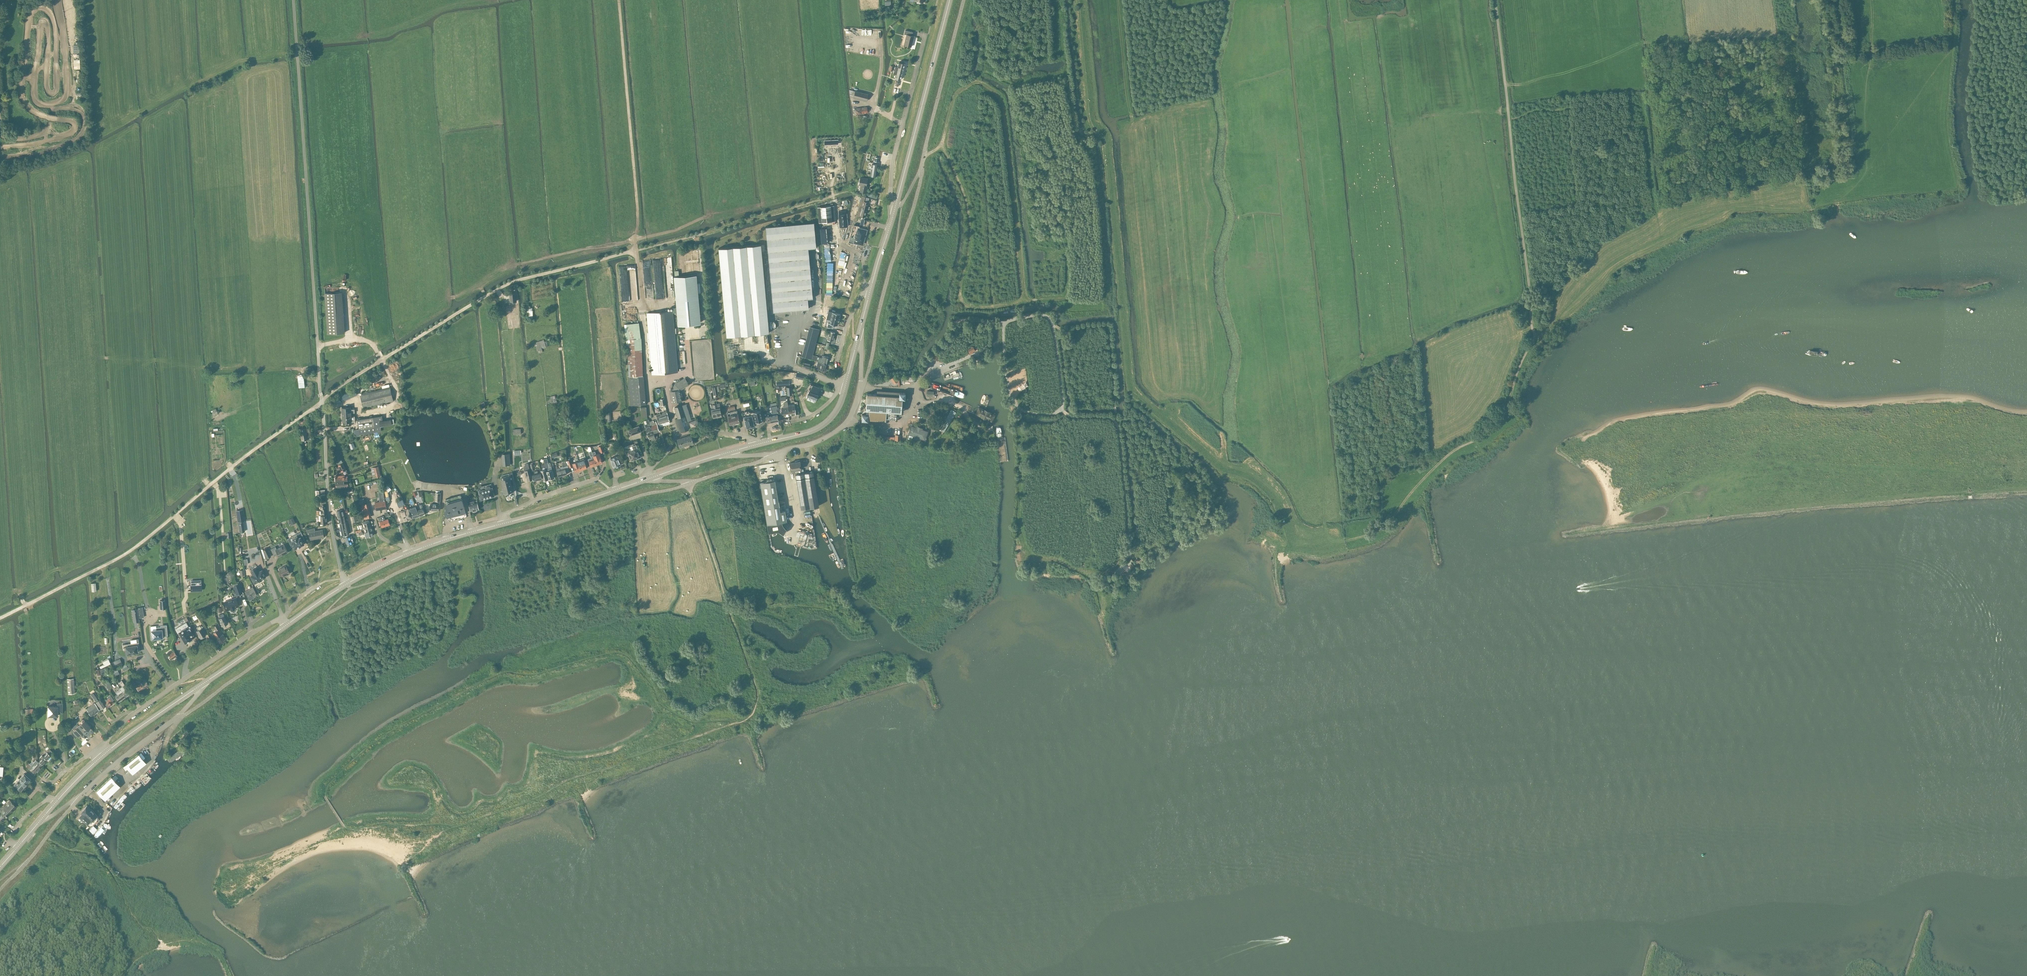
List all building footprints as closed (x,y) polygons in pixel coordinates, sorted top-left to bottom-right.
[(914,32),(906,30),(905,34),(907,35),(905,45),(912,46),(915,36),(913,36),(914,32)] [(896,66),(895,69),(903,71),(905,63),(904,63),(900,62),(899,62),(898,66),(896,66)] [(895,69),(894,73),(896,74),(895,78),(896,78),(897,78),(899,79),(901,79),(903,71),(895,69)] [(871,172),(870,175),(876,176),(877,168),(874,168),(874,165),(871,165),(871,167),(868,167),(867,172),(871,172)] [(868,178),(860,176),(859,184),(861,184),(860,191),(865,192),(868,178)] [(861,196),(857,215),(860,216),(864,217),(867,207),(866,206),(868,202),(863,201),(864,197),(861,196)] [(831,206),(821,207),(822,222),(832,221),(831,206)] [(846,214),(839,215),(840,227),(848,226),(846,214)] [(814,222),(766,226),(768,251),(773,312),(809,308),(808,298),(813,298),(811,278),(809,258),(808,248),(816,247),(814,222)] [(858,228),(855,241),(862,244),(866,230),(858,228)] [(761,244),(719,248),(727,336),(769,332),(761,244)] [(699,322),(695,275),(674,277),(678,323),(699,322)] [(340,292),(325,293),(328,333),(342,332),(340,292)] [(678,372),(673,310),(647,313),(652,374),(678,372)] [(840,315),(832,313),(829,324),(828,323),(827,327),(833,329),(834,325),(837,326),(838,322),(839,320),(840,315)] [(631,323),(624,324),(625,331),(626,338),(626,344),(627,345),(629,377),(628,377),(630,405),(646,404),(643,376),(641,344),(641,338),(640,330),(639,323),(631,323)] [(811,327),(803,357),(812,359),(819,329),(811,327)] [(813,355),(812,359),(817,360),(817,361),(818,361),(823,362),(822,362),(827,364),(828,359),(829,360),(830,357),(829,357),(823,355),(822,357),(819,357),(819,356),(818,355),(818,357),(813,355)] [(818,361),(816,368),(818,369),(818,368),(821,369),(825,370),(827,371),(827,368),(826,368),(827,364),(822,362),(823,362),(818,361)] [(673,391),(671,391),(673,402),(682,401),(680,390),(688,385),(684,378),(675,384),(672,389),(673,391)] [(808,393),(806,396),(815,401),(818,394),(816,393),(819,387),(812,384),(808,393)] [(394,401),(390,387),(360,394),(364,408),(394,401)] [(350,397),(348,391),(337,396),(338,397),(332,400),(333,404),(350,397)] [(863,413),(862,419),(868,420),(868,417),(886,418),(886,414),(887,411),(901,412),(902,399),(905,399),(905,393),(899,392),(899,396),(877,395),(867,394),(867,396),(867,397),(866,408),(867,408),(866,413),(863,413)] [(684,404),(675,407),(678,418),(675,418),(677,423),(680,432),(691,429),(689,421),(689,420),(691,419),(686,403),(684,404)] [(992,412),(975,405),(972,413),(989,420),(992,412)] [(352,416),(351,407),(342,407),(343,422),(351,421),(351,422),(355,421),(355,416),(352,416)] [(751,411),(751,414),(753,423),(762,420),(760,409),(753,411),(751,411)] [(956,411),(952,409),(938,429),(943,432),(956,411)] [(779,421),(777,411),(773,412),(773,415),(769,416),(768,415),(767,415),(767,416),(766,416),(767,423),(779,421)] [(670,420),(667,412),(657,415),(660,423),(670,420)] [(741,421),(739,412),(729,414),(730,423),(741,421)] [(754,426),(753,423),(751,414),(744,415),(746,427),(748,427),(754,426)] [(383,420),(382,415),(357,419),(359,429),(394,424),(394,418),(391,419),(383,420)] [(647,423),(644,424),(645,427),(647,432),(650,439),(651,438),(652,441),(656,440),(656,439),(658,438),(657,435),(655,436),(654,433),(650,421),(649,421),(648,419),(646,420),(647,422),(647,423)] [(653,420),(650,421),(654,433),(660,431),(657,423),(656,421),(654,422),(653,420)] [(920,427),(912,424),(909,432),(917,435),(920,427)] [(639,426),(628,429),(630,434),(630,435),(641,431),(640,430),(639,426)] [(308,438),(306,427),(300,428),(302,439),(308,438)] [(920,427),(917,435),(925,437),(928,430),(920,427)] [(680,447),(689,444),(688,441),(687,441),(685,436),(677,439),(680,447)] [(641,457),(635,443),(623,447),(626,456),(629,455),(631,460),(641,457)] [(594,455),(595,458),(597,464),(602,462),(599,452),(593,454),(594,455)] [(508,455),(501,455),(502,467),(509,466),(508,455)] [(621,465),(617,455),(611,458),(614,467),(621,465)] [(544,458),(549,479),(554,478),(551,466),(549,467),(547,456),(544,456),(544,458)] [(578,460),(578,461),(579,464),(581,469),(587,467),(585,462),(584,458),(581,459),(578,460)] [(569,466),(567,460),(562,462),(564,467),(563,467),(563,468),(561,469),(561,467),(556,469),(559,476),(567,474),(566,472),(569,472),(568,467),(569,466)] [(801,469),(800,460),(795,461),(795,462),(790,463),(792,473),(801,471),(800,469),(801,469)] [(578,461),(572,463),(576,471),(581,469),(579,464),(578,461)] [(530,467),(529,463),(526,464),(527,467),(524,468),(524,471),(526,478),(527,478),(528,481),(532,480),(530,469),(529,469),(529,467),(530,467)] [(538,473),(538,470),(534,471),(535,474),(532,474),(534,480),(542,478),(541,472),(538,473)] [(819,506),(813,471),(795,474),(801,509),(819,506)] [(509,475),(501,477),(505,493),(513,491),(509,475)] [(761,481),(760,482),(767,523),(768,532),(779,531),(783,534),(787,528),(786,528),(785,527),(784,526),(784,525),(783,524),(782,523),(782,522),(782,521),(787,520),(785,509),(780,510),(775,479),(774,479),(774,478),(773,478),(772,478),(771,478),(770,478),(769,478),(768,479),(767,479),(767,480),(766,480),(766,481),(761,481)] [(481,499),(494,496),(492,487),(490,488),(490,486),(486,487),(486,489),(479,491),(481,499)] [(461,495),(452,498),(457,515),(466,513),(461,495)] [(446,499),(444,514),(447,518),(457,515),(452,498),(446,499)] [(387,508),(385,500),(375,502),(376,510),(387,508)] [(475,503),(474,500),(470,501),(471,504),(469,504),(471,511),(479,509),(477,502),(475,503)] [(370,517),(367,503),(365,503),(361,504),(365,518),(370,517)] [(321,510),(318,511),(318,515),(321,515),(327,515),(326,504),(320,505),(321,510)] [(421,504),(416,506),(417,509),(419,515),(425,513),(423,508),(422,508),(421,504)] [(413,517),(419,515),(417,509),(416,506),(410,508),(413,517)] [(340,523),(347,521),(347,518),(345,518),(343,509),(337,511),(340,523)] [(412,518),(410,512),(399,516),(401,521),(412,518)] [(384,519),(383,515),(379,517),(380,521),(379,521),(380,524),(381,524),(382,527),(390,524),(388,518),(384,519)] [(347,521),(340,523),(342,535),(348,534),(348,533),(349,532),(347,521)] [(362,523),(365,532),(373,530),(373,529),(372,529),(370,521),(362,523)] [(315,531),(315,528),(307,529),(307,532),(309,532),(310,539),(324,537),(323,529),(315,531)] [(293,540),(290,542),(294,549),(304,544),(300,537),(298,538),(296,535),(292,537),(293,540)] [(288,552),(284,544),(276,548),(275,546),(270,549),(274,556),(277,554),(279,557),(288,552)] [(290,573),(286,565),(279,569),(283,576),(290,573)] [(251,571),(252,574),(250,575),(254,583),(265,577),(261,569),(258,571),(256,567),(251,571)] [(230,570),(226,575),(231,579),(235,574),(230,570)] [(243,593),(239,583),(233,585),(236,595),(243,593)] [(257,594),(253,587),(245,591),(249,600),(254,597),(253,596),(257,594)] [(236,598),(224,602),(227,610),(231,609),(231,610),(235,608),(234,607),(239,606),(236,598)] [(224,616),(223,613),(219,615),(220,618),(219,618),(222,626),(228,623),(224,616)] [(187,642),(191,640),(190,639),(191,639),(190,636),(193,634),(188,626),(186,622),(180,626),(182,630),(179,632),(181,635),(180,635),(182,638),(183,638),(185,642),(186,641),(187,642)] [(219,629),(217,624),(214,626),(216,629),(216,630),(213,632),(220,643),(226,639),(219,629)] [(167,635),(167,626),(156,627),(156,629),(151,630),(152,638),(156,638),(158,638),(162,637),(162,636),(167,635)] [(201,628),(200,626),(196,628),(198,630),(196,631),(201,638),(206,635),(202,628),(201,628)] [(126,649),(127,654),(138,652),(137,649),(140,649),(139,642),(123,644),(124,650),(126,649)] [(104,663),(100,665),(101,667),(110,663),(111,663),(110,655),(107,656),(108,658),(102,660),(104,663)] [(114,668),(122,664),(121,661),(118,662),(117,660),(111,662),(114,668)] [(117,683),(119,686),(126,696),(130,694),(126,688),(127,687),(122,680),(117,683)] [(149,685),(145,680),(136,686),(140,692),(149,685)] [(126,696),(119,686),(115,688),(118,694),(115,696),(119,701),(126,696)] [(97,699),(93,693),(91,694),(101,708),(105,705),(100,698),(98,700),(97,699)] [(110,698),(108,699),(105,699),(102,700),(107,707),(113,703),(112,701),(114,700),(111,696),(109,697),(110,698)] [(62,703),(57,703),(57,706),(48,706),(48,716),(57,716),(57,713),(62,713),(62,703)] [(99,710),(94,703),(86,708),(91,715),(99,710)] [(79,724),(85,732),(87,730),(91,727),(89,725),(84,720),(79,724)] [(82,734),(85,732),(79,724),(73,729),(77,735),(77,734),(77,735),(79,737),(83,734),(82,734)] [(51,755),(47,752),(43,756),(42,755),(39,758),(41,759),(39,761),(43,764),(51,755)] [(143,759),(139,753),(125,764),(130,770),(143,759)] [(29,763),(26,766),(28,768),(28,769),(29,770),(31,771),(32,770),(35,773),(42,765),(36,760),(34,762),(31,765),(30,763),(29,763)] [(30,780),(23,774),(19,778),(18,776),(13,781),(21,789),(30,780)] [(117,782),(111,776),(97,790),(102,796),(117,782)] [(0,810),(0,813),(6,818),(16,807),(10,801),(5,806),(4,806),(2,808),(0,810)] [(83,813),(79,817),(85,822),(86,823),(87,824),(91,820),(91,821),(92,820),(93,820),(94,820),(97,817),(97,816),(96,815),(97,814),(95,812),(87,805),(81,811),(83,813)]
